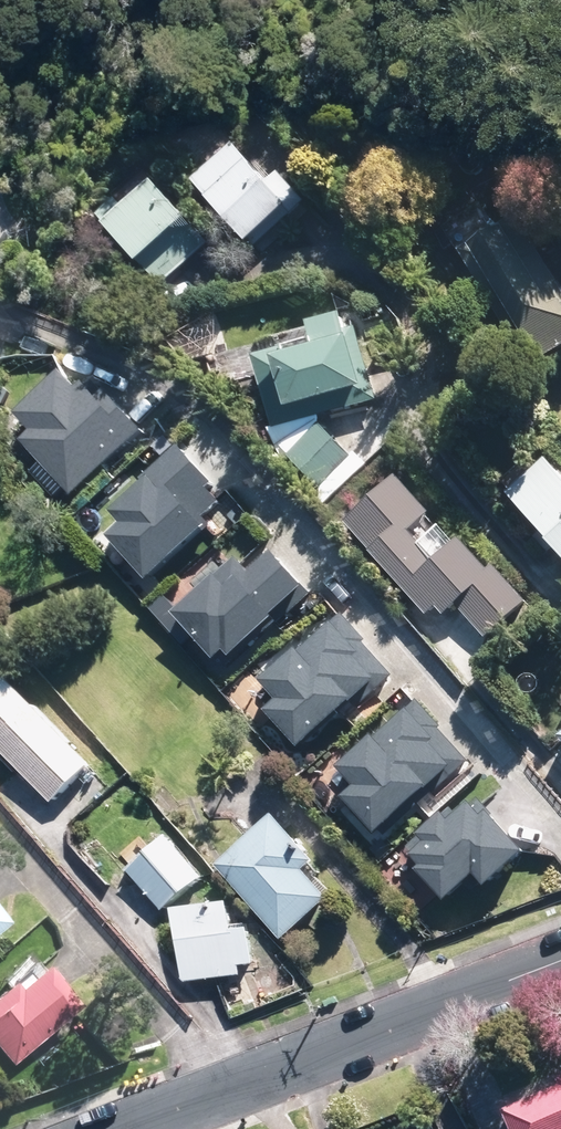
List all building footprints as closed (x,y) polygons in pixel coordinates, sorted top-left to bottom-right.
[(227,157),(191,190),(244,247),(280,214),(227,157)] [(132,190),(97,224),(159,287),(194,253),(132,190)] [(461,254),(532,360),(560,341),(560,305),(506,224),(461,254)] [(277,354),(250,362),(270,428),(369,400),(350,335),(337,339),(333,323),(305,331),(311,354),(279,364),(277,354)] [(71,369),(23,410),(39,428),(30,436),(75,488),(146,426),(100,374),(85,386),(71,369)] [(314,429),(286,458),(318,488),(345,459),(314,429)] [(232,493),(190,446),(118,509),(129,521),(115,533),(153,576),(216,520),(210,513),(232,493)] [(403,471),(349,516),(428,607),(437,600),(447,611),(460,600),(488,633),(529,597),(498,561),(489,570),(403,471)] [(504,501),(560,563),(560,497),(537,471),(504,501)] [(16,555),(0,538),(0,571),(16,555)] [(256,568),(245,555),(183,608),(226,659),(311,586),(279,548),(256,568)] [(393,667),(346,612),(269,676),(285,695),(274,705),(305,741),(393,667)] [(49,805),(86,767),(0,683),(0,757),(49,805)] [(471,756),(420,698),(346,762),(362,781),(349,792),(383,831),(471,756)] [(527,846),(485,797),(416,855),(450,896),(481,870),(488,878),(527,846)] [(307,863),(271,825),(217,875),(280,943),(319,907),(292,877),(307,863)] [(161,841),(124,874),(160,913),(196,880),(161,841)] [(222,905),(176,912),(188,984),(237,976),(236,968),(252,965),(246,931),(226,934),(222,905)] [(0,993),(0,1054),(9,1064),(70,1007),(31,964),(0,993)] [(504,1107),(513,1128),(560,1128),(560,1084),(504,1107)]
